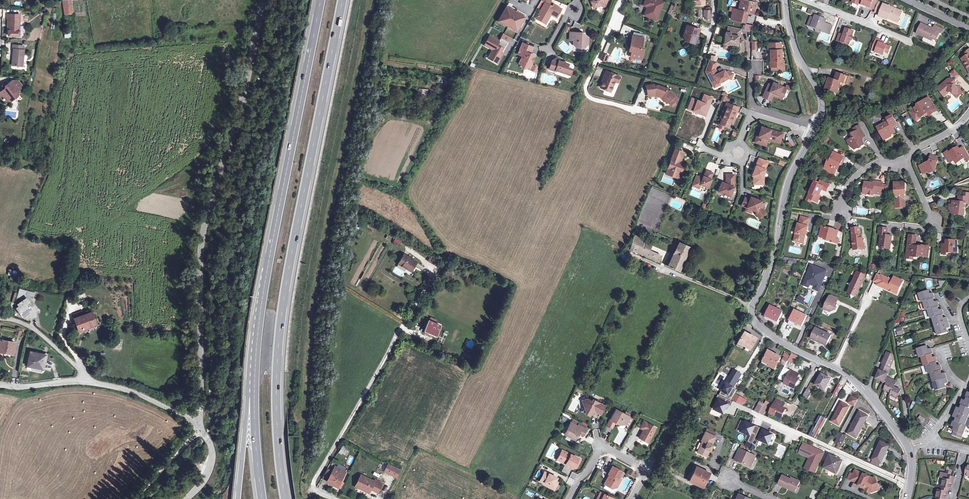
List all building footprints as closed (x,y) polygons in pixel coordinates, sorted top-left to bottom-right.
[(596,1),(595,0),(591,2),(593,8),(600,6),(604,8),(606,0),(596,0),(596,1)] [(664,1),(662,0),(645,0),(643,4),(648,6),(644,14),(657,19),(665,1),(664,1)] [(757,0),(742,0),(740,10),(738,9),(736,19),(746,21),(748,13),(746,12),(746,11),(748,11),(754,13),(757,0)] [(869,8),(874,9),(877,0),(872,0),(869,8)] [(875,11),(879,13),(883,3),(879,1),(875,11)] [(545,3),(536,20),(545,25),(550,15),(556,18),(561,10),(553,5),(552,7),(545,3)] [(883,3),(879,13),(878,16),(887,19),(888,17),(889,15),(898,19),(902,10),(883,3)] [(515,10),(508,6),(500,20),(504,22),(503,25),(512,30),(514,27),(518,30),(526,16),(518,11),(517,13),(515,11),(515,10)] [(19,31),(20,15),(7,14),(7,19),(9,19),(8,30),(8,35),(18,36),(19,31)] [(813,20),(811,25),(818,27),(822,29),(822,30),(829,33),(832,24),(825,21),(826,18),(816,14),(813,20)] [(933,27),(922,21),(917,31),(932,38),(936,30),(941,32),(943,28),(935,24),(933,27)] [(732,49),(733,45),(738,45),(738,50),(745,49),(744,40),(739,39),(739,36),(738,35),(739,28),(730,25),(729,32),(728,32),(725,43),(725,48),(732,49)] [(689,26),(685,36),(687,39),(692,41),(691,43),(696,44),(701,30),(689,26)] [(853,32),(845,28),(842,35),(839,33),(835,42),(842,45),(843,43),(846,44),(847,40),(849,41),(851,40),(852,37),(851,36),(853,32)] [(579,33),(573,33),(572,41),(573,41),(573,45),(576,48),(583,49),(584,44),(588,44),(588,39),(585,36),(584,36),(579,36),(579,34),(579,33)] [(642,37),(635,35),(633,35),(630,46),(633,46),(631,56),(642,59),(644,49),(641,48),(644,37),(642,37)] [(503,53),(508,43),(501,39),(500,42),(490,37),(485,46),(493,51),(491,55),(495,56),(492,61),(499,65),(504,56),(501,54),(502,52),(503,53)] [(880,40),(875,38),(870,49),(882,54),(884,51),(887,52),(889,47),(879,42),(880,40)] [(771,67),(781,67),(781,61),(783,61),(783,50),(782,50),(782,44),(771,43),(771,51),(772,50),(772,61),(771,61),(771,67)] [(518,55),(523,57),(520,64),(523,66),(524,67),(527,65),(528,63),(532,65),(535,56),(530,54),(532,48),(523,44),(518,55)] [(12,49),(11,57),(13,57),(13,66),(22,67),(24,51),(22,50),(23,46),(12,45),(11,49),(12,49)] [(556,59),(552,61),(549,70),(555,72),(556,70),(570,75),(572,70),(567,68),(568,64),(559,61),(559,60),(556,59)] [(706,74),(713,89),(716,88),(717,85),(718,84),(728,80),(731,81),(732,76),(727,74),(725,75),(722,76),(721,75),(720,73),(717,75),(715,70),(717,62),(710,60),(705,72),(706,74)] [(957,95),(958,97),(963,93),(961,90),(961,87),(956,86),(955,85),(956,80),(957,80),(957,79),(960,76),(954,70),(950,74),(952,76),(952,79),(949,78),(939,87),(940,88),(938,89),(944,96),(949,92),(950,93),(952,93),(952,94),(954,94),(957,95)] [(620,77),(606,71),(604,78),(601,88),(611,92),(615,82),(618,82),(620,77)] [(846,79),(845,84),(849,85),(851,77),(837,73),(836,77),(846,79)] [(835,81),(830,79),(827,90),(839,94),(842,83),(845,84),(846,79),(836,77),(835,81)] [(1,90),(0,92),(0,99),(2,102),(3,101),(9,102),(10,101),(16,97),(18,96),(18,90),(14,85),(12,82),(5,87),(7,89),(6,90),(1,90)] [(763,98),(769,101),(773,93),(782,97),(783,94),(785,95),(788,89),(774,83),(773,86),(772,89),(768,88),(763,98)] [(646,86),(648,95),(656,93),(663,96),(669,102),(676,96),(670,90),(669,91),(667,88),(658,85),(655,86),(654,84),(646,86)] [(648,95),(648,97),(656,95),(662,98),(667,103),(669,102),(663,96),(656,93),(648,95)] [(773,93),(769,101),(772,102),(774,97),(782,101),(785,95),(783,94),(782,97),(773,93)] [(676,96),(669,102),(672,105),(678,99),(676,96)] [(923,102),(921,101),(917,103),(919,105),(911,110),(915,117),(920,113),(922,115),(929,111),(930,113),(937,108),(933,101),(929,103),(927,100),(923,102)] [(733,116),(737,107),(727,103),(721,118),(723,119),(721,124),(729,127),(731,122),(733,123),(736,117),(733,116)] [(892,124),(896,121),(893,115),(884,119),(885,123),(878,126),(883,136),(890,132),(891,134),(896,131),(893,126),(892,124)] [(768,129),(762,127),(759,136),(758,135),(756,142),(760,143),(761,141),(767,143),(768,139),(773,141),(775,136),(782,138),(783,134),(773,131),(773,132),(768,130),(768,129)] [(867,136),(863,128),(856,131),(853,132),(855,137),(849,140),(851,146),(854,144),(856,149),(866,144),(863,138),(867,136)] [(950,152),(949,153),(948,151),(945,153),(950,162),(954,160),(960,157),(961,160),(966,158),(968,161),(968,156),(965,147),(960,150),(959,147),(950,152)] [(683,152),(675,148),(666,173),(676,177),(678,171),(681,172),(684,164),(680,162),(678,163),(678,161),(678,159),(680,160),(683,152)] [(840,163),(842,165),(846,156),(835,151),(831,159),(829,158),(825,167),(829,169),(828,171),(835,174),(838,168),(840,163)] [(924,176),(935,171),(934,169),(937,167),(938,165),(937,164),(939,160),(938,157),(932,155),(929,159),(931,161),(920,165),(924,176)] [(758,162),(752,176),(753,177),(753,184),(761,184),(761,180),(762,177),(767,166),(758,162)] [(713,174),(706,171),(703,178),(696,176),(692,186),(700,189),(701,187),(709,190),(712,180),(711,180),(713,174)] [(721,182),(718,191),(729,196),(733,187),(732,187),(733,184),(734,175),(726,175),(726,181),(727,181),(726,184),(721,182)] [(815,180),(809,195),(813,197),(819,200),(822,194),(820,193),(823,186),(828,188),(831,184),(821,179),(820,182),(815,180)] [(866,182),(865,187),(867,188),(866,193),(873,195),(873,193),(881,194),(882,189),(882,184),(883,182),(875,180),(874,183),(866,182)] [(904,189),(906,189),(906,181),(895,182),(896,200),(897,200),(904,199),(905,199),(905,193),(904,189)] [(952,209),(955,213),(964,214),(965,203),(968,203),(968,200),(968,196),(965,196),(961,195),(960,201),(958,201),(953,200),(953,204),(952,209)] [(745,198),(741,206),(746,208),(752,211),(756,213),(755,215),(758,219),(765,214),(762,209),(764,204),(756,200),(753,199),(751,198),(749,200),(745,198)] [(795,241),(802,243),(804,235),(806,236),(807,236),(809,226),(808,226),(810,218),(802,216),(800,224),(799,224),(795,241)] [(825,236),(825,238),(832,240),(832,242),(836,243),(837,238),(839,231),(835,230),(829,228),(824,226),(821,235),(825,236)] [(889,229),(880,227),(879,235),(882,235),(880,247),(890,249),(892,236),(888,236),(889,229)] [(853,250),(863,250),(863,245),(863,236),(861,236),(860,228),(853,228),(853,250)] [(630,249),(658,262),(661,255),(650,250),(653,243),(634,235),(630,249)] [(910,235),(907,256),(914,257),(919,257),(919,256),(928,257),(930,247),(921,246),(920,247),(916,246),(917,236),(910,235)] [(955,245),(956,241),(947,240),(946,246),(943,245),(942,254),(947,255),(947,253),(957,254),(958,246),(955,245)] [(666,261),(665,265),(680,271),(690,247),(679,242),(670,263),(666,261)] [(404,255),(399,265),(412,272),(415,267),(418,262),(404,255)] [(436,266),(438,262),(430,257),(427,261),(436,266)] [(798,259),(787,257),(786,264),(794,265),(795,260),(798,261),(798,259)] [(827,268),(810,262),(802,283),(804,284),(803,285),(809,288),(810,285),(812,286),(811,287),(813,288),(813,290),(820,292),(828,271),(826,270),(827,268)] [(8,275),(10,276),(10,279),(19,281),(21,272),(9,269),(8,275)] [(866,274),(859,271),(854,282),(855,282),(853,286),(852,286),(850,291),(857,294),(866,274)] [(903,280),(893,275),(891,279),(880,274),(880,275),(877,273),(873,282),(876,283),(875,285),(897,295),(903,280)] [(945,316),(943,313),(945,312),(944,308),(941,309),(939,305),(941,305),(939,301),(937,301),(936,297),(935,293),(934,292),(931,293),(930,290),(920,292),(918,293),(917,295),(919,300),(920,301),(923,300),(923,301),(924,301),(927,309),(929,308),(931,316),(933,316),(938,334),(949,331),(948,328),(952,326),(950,321),(948,316),(945,316)] [(804,296),(799,295),(797,302),(804,304),(805,299),(803,299),(804,296)] [(839,299),(831,295),(826,308),(832,311),(836,309),(839,303),(838,302),(839,299)] [(18,313),(22,317),(28,312),(31,309),(28,305),(29,304),(25,300),(18,306),(20,309),(17,311),(18,313)] [(771,304),(766,315),(778,320),(783,310),(771,304)] [(795,309),(791,319),(803,324),(807,314),(795,309)] [(80,332),(85,330),(84,328),(97,324),(93,313),(75,319),(80,332)] [(430,320),(426,330),(438,335),(442,325),(430,320)] [(897,336),(903,334),(901,326),(895,328),(897,336)] [(817,328),(813,338),(828,345),(832,334),(817,328)] [(750,335),(743,331),(736,344),(743,348),(744,345),(749,348),(754,338),(750,336),(750,335)] [(0,343),(0,354),(4,355),(4,353),(13,355),(15,346),(0,343)] [(942,373),(941,370),(942,370),(941,366),(938,367),(936,362),(938,362),(937,356),(933,357),(932,354),(933,354),(931,348),(927,349),(926,345),(917,348),(920,358),(922,358),(924,366),(926,366),(929,374),(931,374),(937,391),(938,390),(939,394),(946,392),(945,388),(946,387),(945,384),(948,383),(945,372),(942,373)] [(782,357),(770,350),(765,360),(772,364),(771,366),(776,368),(782,357)] [(881,381),(880,383),(884,385),(883,390),(889,393),(888,395),(896,398),(897,396),(900,389),(893,386),(895,381),(886,377),(893,359),(893,355),(885,352),(881,363),(882,364),(879,370),(878,369),(874,378),(875,379),(881,381)] [(793,353),(790,359),(789,361),(797,365),(801,357),(793,353)] [(30,356),(27,370),(42,373),(44,359),(30,356)] [(742,373),(734,369),(727,382),(725,382),(721,389),(722,390),(720,394),(730,399),(737,388),(734,386),(742,373)] [(786,377),(783,382),(795,388),(800,379),(798,378),(800,374),(792,371),(790,375),(788,375),(787,378),(786,377)] [(832,379),(822,374),(816,385),(827,391),(830,386),(828,385),(832,379)] [(808,389),(803,397),(809,400),(811,394),(809,393),(810,390),(808,389)] [(968,391),(965,396),(966,397),(964,400),(961,399),(959,404),(960,405),(959,408),(956,407),(954,411),(951,416),(955,418),(953,422),(955,422),(952,428),(955,429),(954,432),(964,436),(968,428),(963,425),(968,411),(968,391)] [(746,399),(734,393),(731,399),(743,405),(746,399)] [(716,399),(719,400),(715,410),(724,414),(728,405),(731,406),(733,401),(718,395),(716,399)] [(860,400),(854,397),(850,403),(856,406),(860,400)] [(586,412),(585,414),(590,416),(592,413),(595,412),(601,415),(605,405),(594,399),(592,401),(587,398),(583,400),(585,407),(586,412)] [(777,399),(771,412),(776,415),(782,417),(783,413),(786,407),(783,406),(784,403),(777,399)] [(760,401),(757,408),(762,410),(763,408),(765,404),(760,401)] [(843,403),(835,418),(838,420),(836,423),(841,425),(851,407),(843,403)] [(630,416),(617,408),(611,419),(615,422),(616,420),(620,422),(619,424),(626,423),(630,416)] [(869,416),(862,411),(850,433),(858,437),(869,416)] [(808,435),(816,439),(826,418),(819,414),(808,435)] [(639,437),(649,442),(655,432),(654,431),(656,427),(644,420),(640,427),(644,429),(639,437)] [(583,435),(587,429),(580,425),(579,426),(571,422),(569,427),(570,428),(566,434),(575,440),(579,433),(583,435)] [(755,426),(746,422),(742,431),(751,436),(748,442),(753,444),(760,427),(755,425),(755,426)] [(764,429),(760,427),(753,444),(757,446),(760,439),(769,443),(773,434),(764,430),(764,429)] [(703,441),(698,453),(708,457),(711,450),(711,451),(714,446),(713,445),(716,437),(706,432),(702,441),(703,441)] [(841,433),(836,442),(843,446),(847,437),(841,433)] [(872,464),(877,466),(879,462),(881,463),(888,446),(880,442),(872,459),(873,460),(872,464)] [(817,449),(807,444),(802,453),(807,456),(810,457),(805,467),(814,472),(822,454),(818,452),(815,451),(817,449)] [(342,446),(338,452),(345,456),(349,450),(342,446)] [(752,467),(754,462),(752,462),(755,455),(740,448),(736,459),(740,461),(741,460),(746,462),(746,464),(752,467)] [(563,449),(558,457),(567,462),(566,464),(573,468),(579,458),(563,449)] [(843,460),(830,455),(825,467),(835,472),(839,465),(841,466),(843,460)] [(388,465),(385,472),(396,477),(399,471),(388,465)] [(333,469),(344,475),(346,472),(335,466),(333,469)] [(624,472),(614,466),(609,474),(611,475),(605,484),(613,488),(618,487),(623,479),(620,477),(624,472)] [(696,467),(688,481),(703,488),(710,474),(696,467)] [(340,482),(344,475),(333,469),(327,481),(330,483),(329,484),(332,487),(333,485),(340,489),(343,484),(340,482)] [(872,477),(857,470),(853,480),(860,483),(859,485),(862,486),(863,484),(866,485),(865,488),(867,488),(872,491),(874,492),(877,490),(875,487),(880,485),(876,476),(874,477),(872,477)] [(543,483),(551,488),(552,485),(555,487),(559,481),(556,480),(557,476),(550,472),(549,474),(544,472),(539,480),(544,482),(543,483)] [(941,487),(939,486),(938,489),(936,489),(935,498),(946,498),(948,488),(950,488),(951,487),(952,479),(950,478),(951,473),(945,472),(944,480),(942,480),(941,487)] [(361,475),(357,483),(361,485),(359,489),(368,494),(370,489),(377,493),(381,485),(361,475)] [(780,486),(788,490),(789,487),(797,491),(801,482),(793,479),(792,481),(784,477),(780,486)]
